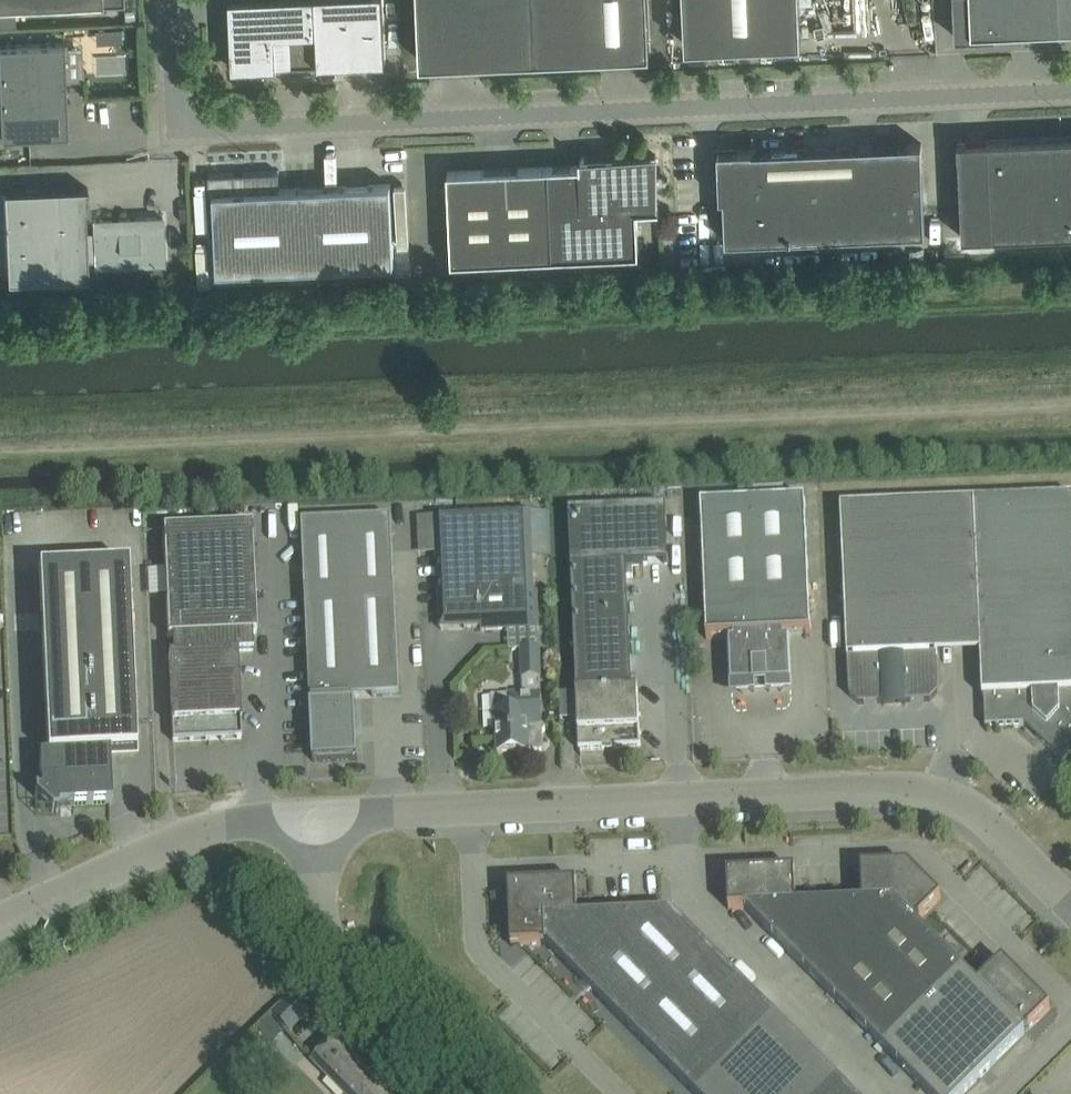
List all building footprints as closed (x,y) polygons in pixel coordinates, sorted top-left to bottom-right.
[(125,0),(0,0),(0,8),(78,4),(78,7),(125,5),(125,0)] [(232,68),(386,61),(383,0),(229,0),(232,68)] [(421,60),(650,50),(648,0),(418,0),(421,60)] [(686,44),(802,39),(800,0),(684,0),(686,44)] [(956,36),(997,34),(997,29),(1062,26),(1060,0),(954,0),(956,36)] [(1062,26),(1070,26),(1070,0),(1060,0),(1062,26)] [(0,46),(0,97),(2,137),(68,134),(64,43),(0,46)] [(1070,232),(1070,137),(967,141),(966,141),(958,141),(958,154),(959,154),(963,237),(1070,232)] [(759,148),(726,150),(718,158),(720,197),(724,197),(726,240),(926,231),(922,143),(759,150),(759,148)] [(452,261),(639,253),(637,208),(660,207),(660,206),(658,206),(656,154),(581,158),(581,156),(580,156),(580,165),(448,171),(452,261)] [(391,184),(280,189),(279,171),(208,174),(210,219),(214,219),(217,272),(394,264),(391,184)] [(95,232),(87,232),(86,210),(89,210),(88,188),(5,191),(9,281),(89,278),(88,260),(96,260),(96,267),(165,264),(163,217),(94,220),(95,232)] [(841,507),(848,659),(849,690),(850,690),(850,696),(859,704),(865,704),(925,701),(930,701),(938,692),(938,686),(939,686),(936,633),(980,631),(983,696),(984,696),(986,726),(1024,725),(1063,760),(1070,751),(1070,497),(841,507)] [(805,499),(701,504),(707,638),(735,637),(735,640),(728,640),(731,698),(793,695),(790,637),(784,638),(784,634),(811,633),(805,499)] [(633,566),(627,566),(627,564),(668,563),(666,506),(569,510),(577,690),(576,690),(579,749),(640,747),(638,688),(632,688),(632,687),(627,576),(633,576),(633,566)] [(533,591),(530,511),(436,515),(441,629),(481,627),(481,630),(538,627),(537,591),(533,591)] [(353,697),(399,695),(391,517),(302,521),(310,699),(312,699),(313,706),(311,706),(313,761),(358,759),(355,702),(353,702),(353,697)] [(251,524),(163,528),(173,741),(241,738),(237,652),(253,652),(252,633),(256,633),(251,524)] [(39,568),(48,755),(39,755),(41,790),(35,790),(35,797),(52,811),(58,811),(58,805),(112,803),(109,751),(136,750),(128,564),(39,568)] [(540,677),(539,649),(521,649),(523,678),(540,677)] [(546,728),(542,725),(541,693),(507,694),(508,711),(496,711),(497,753),(529,752),(529,751),(543,751),(543,732),(546,728)] [(966,966),(951,950),(920,919),(941,898),(908,865),(861,867),(863,902),(865,941),(821,985),(883,1048),(962,969),(966,966)] [(865,941),(863,902),(796,905),(795,870),(727,873),(728,909),(745,909),(821,985),(865,941)] [(672,913),(578,917),(576,882),(509,885),(511,946),(547,944),(695,1093),(852,1093),(672,913)] [(962,969),(1025,1033),(1029,1029),(1050,1008),(1002,960),(981,981),(966,966),(962,969)] [(1025,1033),(962,969),(883,1048),(929,1093),(963,1093),(1025,1033)] [(270,1017),(259,1029),(274,1044),(286,1031),(270,1017)] [(336,1037),(312,1060),(346,1093),(388,1093),(380,1086),(382,1084),(336,1037)]
